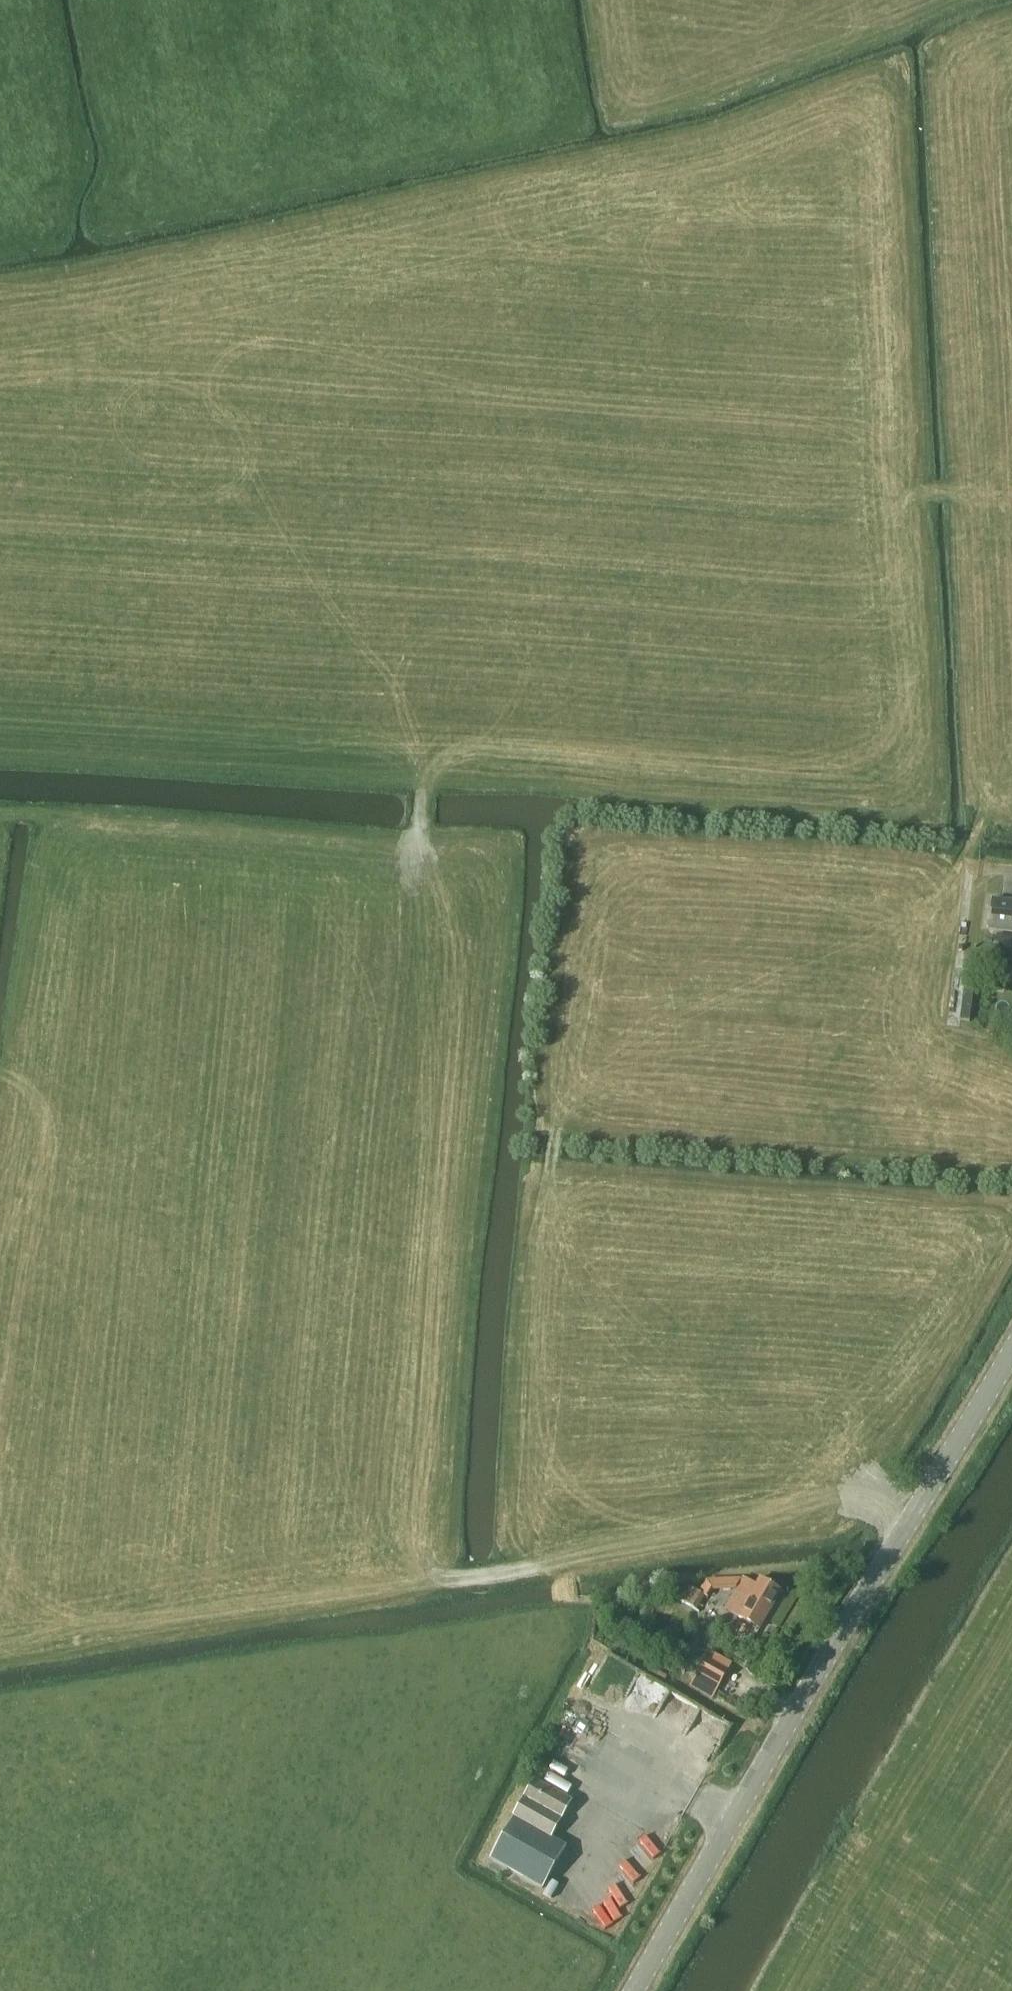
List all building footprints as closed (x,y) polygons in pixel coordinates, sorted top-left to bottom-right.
[(1011,933),(1011,901),(992,898),(988,930),(1011,933)] [(1011,962),(1011,938),(995,936),(992,960),(1011,962)] [(970,1021),(976,973),(961,971),(955,1019),(970,1021)] [(782,1591),(761,1578),(756,1586),(744,1579),(727,1608),(739,1615),(739,1616),(760,1628),(782,1591)] [(703,1592),(686,1583),(678,1598),(695,1607),(703,1592)] [(719,1685),(730,1666),(708,1653),(696,1672),(719,1685)] [(580,1787),(589,1767),(567,1756),(557,1776),(580,1787)] [(513,1816),(550,1836),(570,1800),(534,1780),(513,1816)] [(550,1836),(513,1816),(490,1857),(542,1887),(566,1845),(550,1836)]
